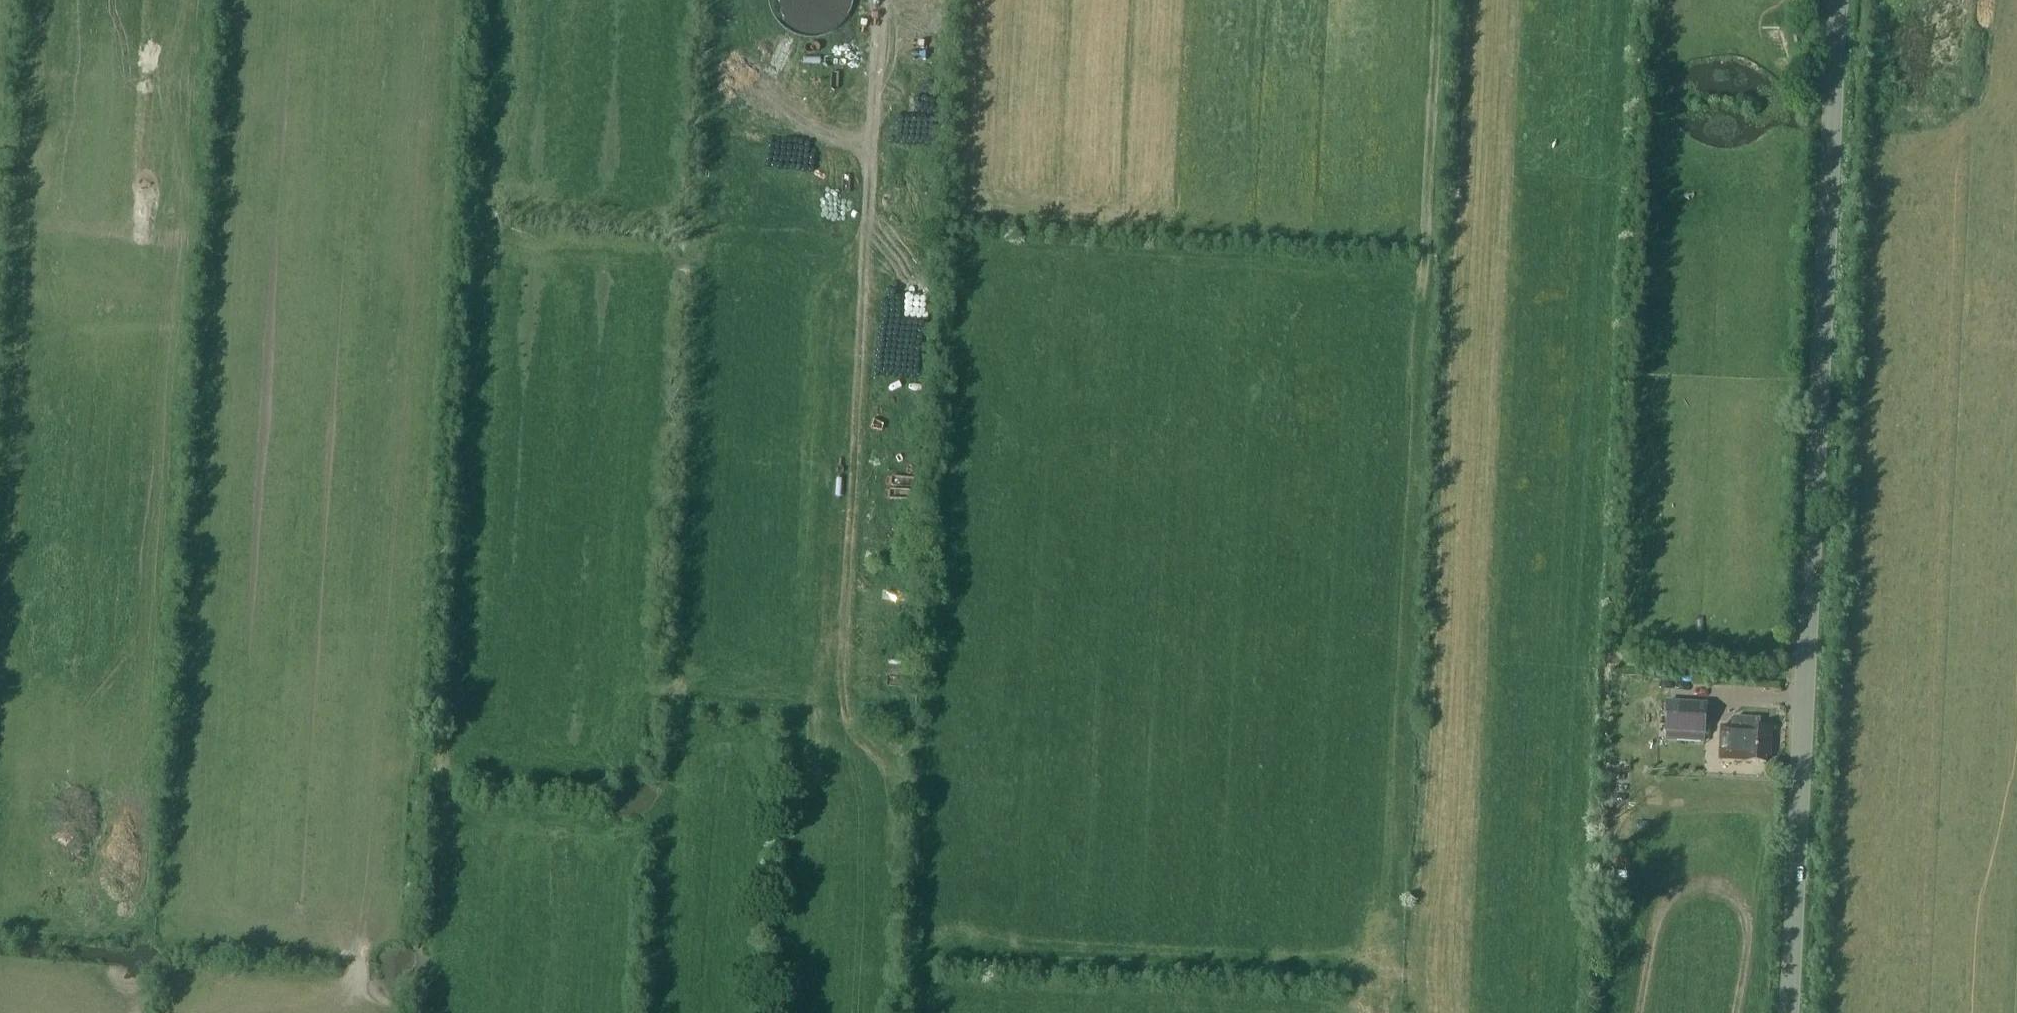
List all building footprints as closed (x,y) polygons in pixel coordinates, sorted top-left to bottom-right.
[(822,37),(833,33),(841,26),(848,17),(852,7),(853,0),(769,0),(770,7),(774,17),(781,26),(790,33),(800,37),(811,38),(822,37)] [(1665,732),(1706,733),(1707,702),(1666,701),(1665,732)] [(1719,758),(1735,759),(1735,762),(1767,763),(1767,756),(1770,756),(1772,727),(1760,726),(1760,716),(1737,715),(1737,725),(1721,724),(1719,758)]
